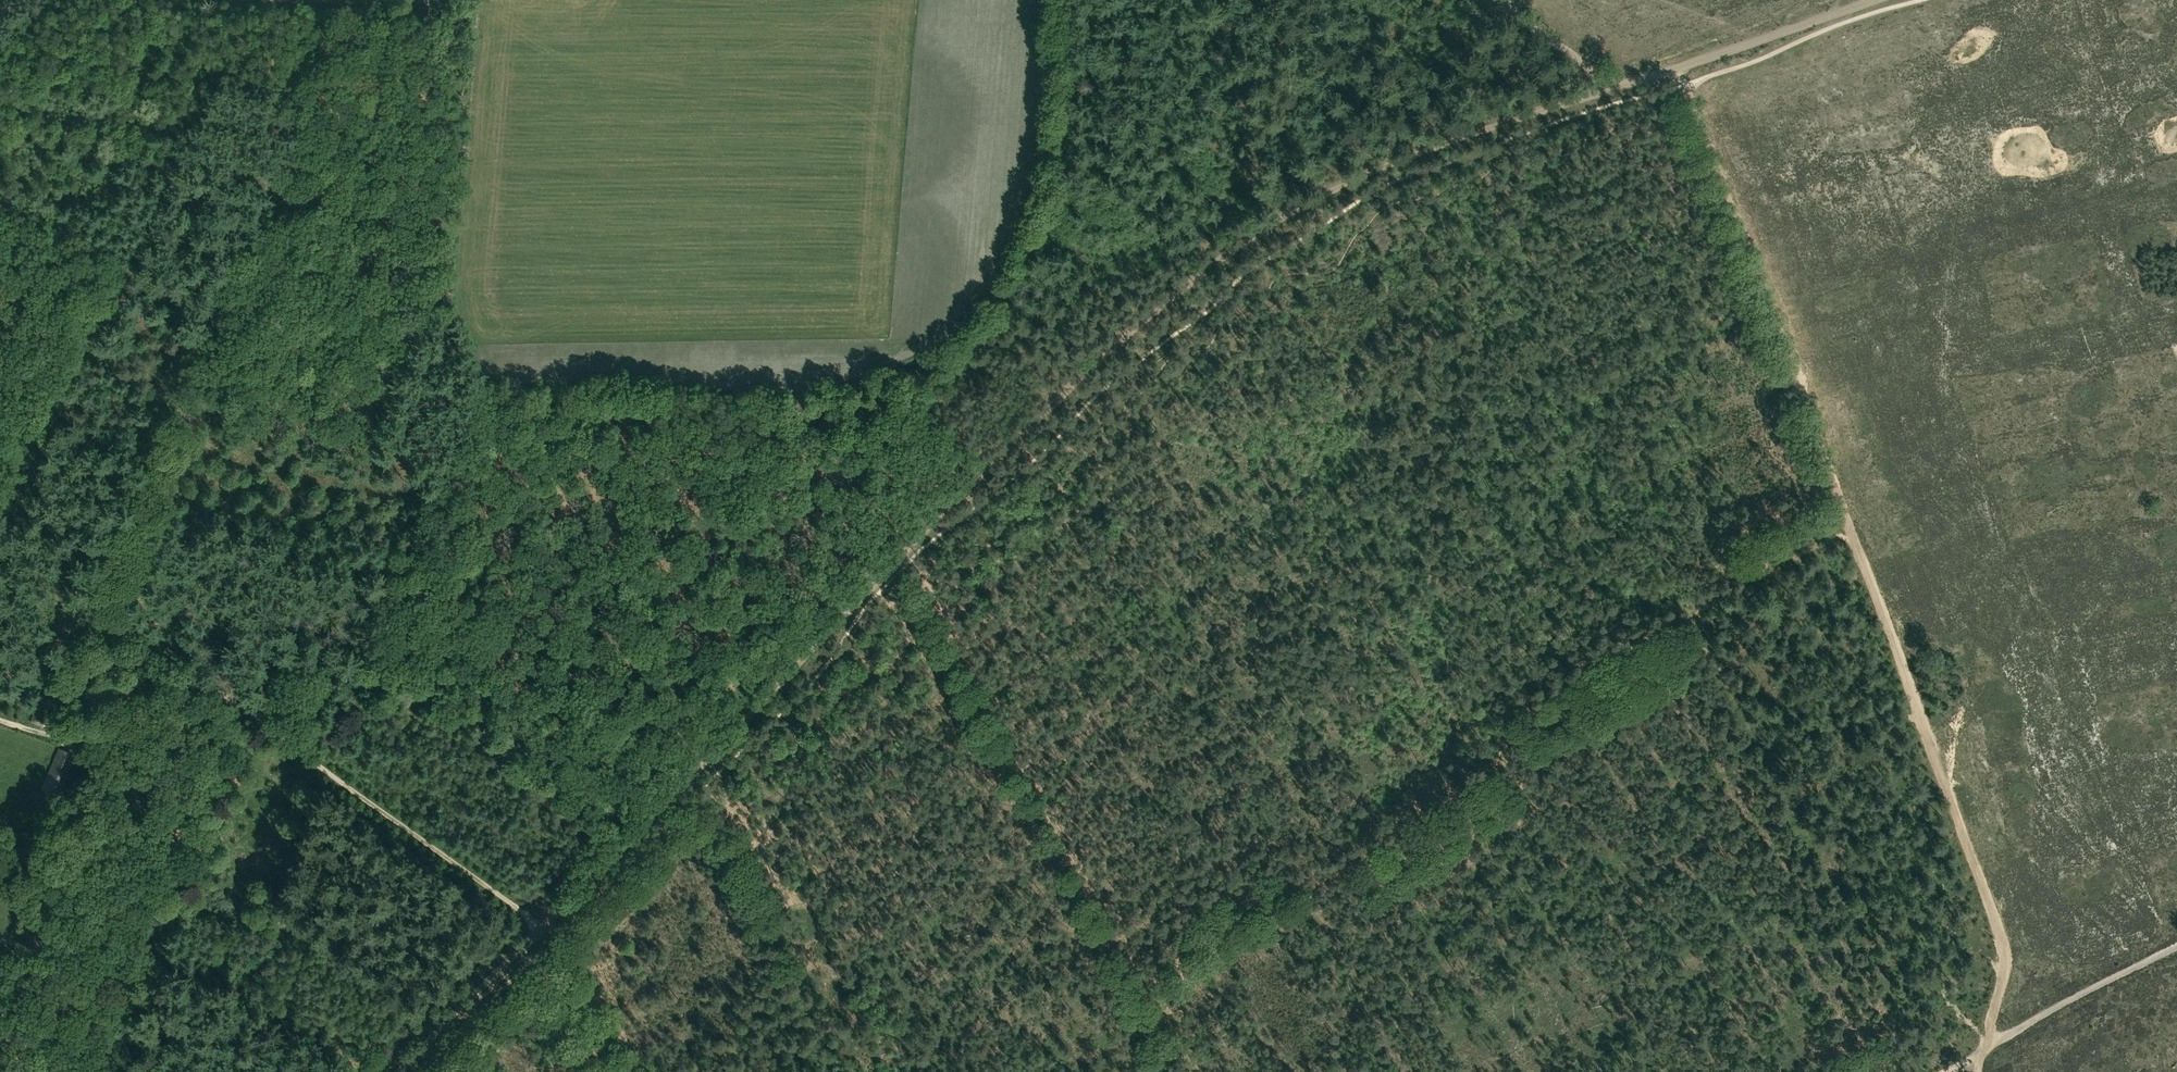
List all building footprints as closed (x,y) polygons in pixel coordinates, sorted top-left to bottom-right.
[(58,794),(75,754),(59,747),(42,787),(58,794)] [(2144,975),(2133,983),(2137,989),(2148,982),(2144,975)] [(2087,1016),(2095,1007),(2090,1003),(2082,1012),(2087,1016)]
